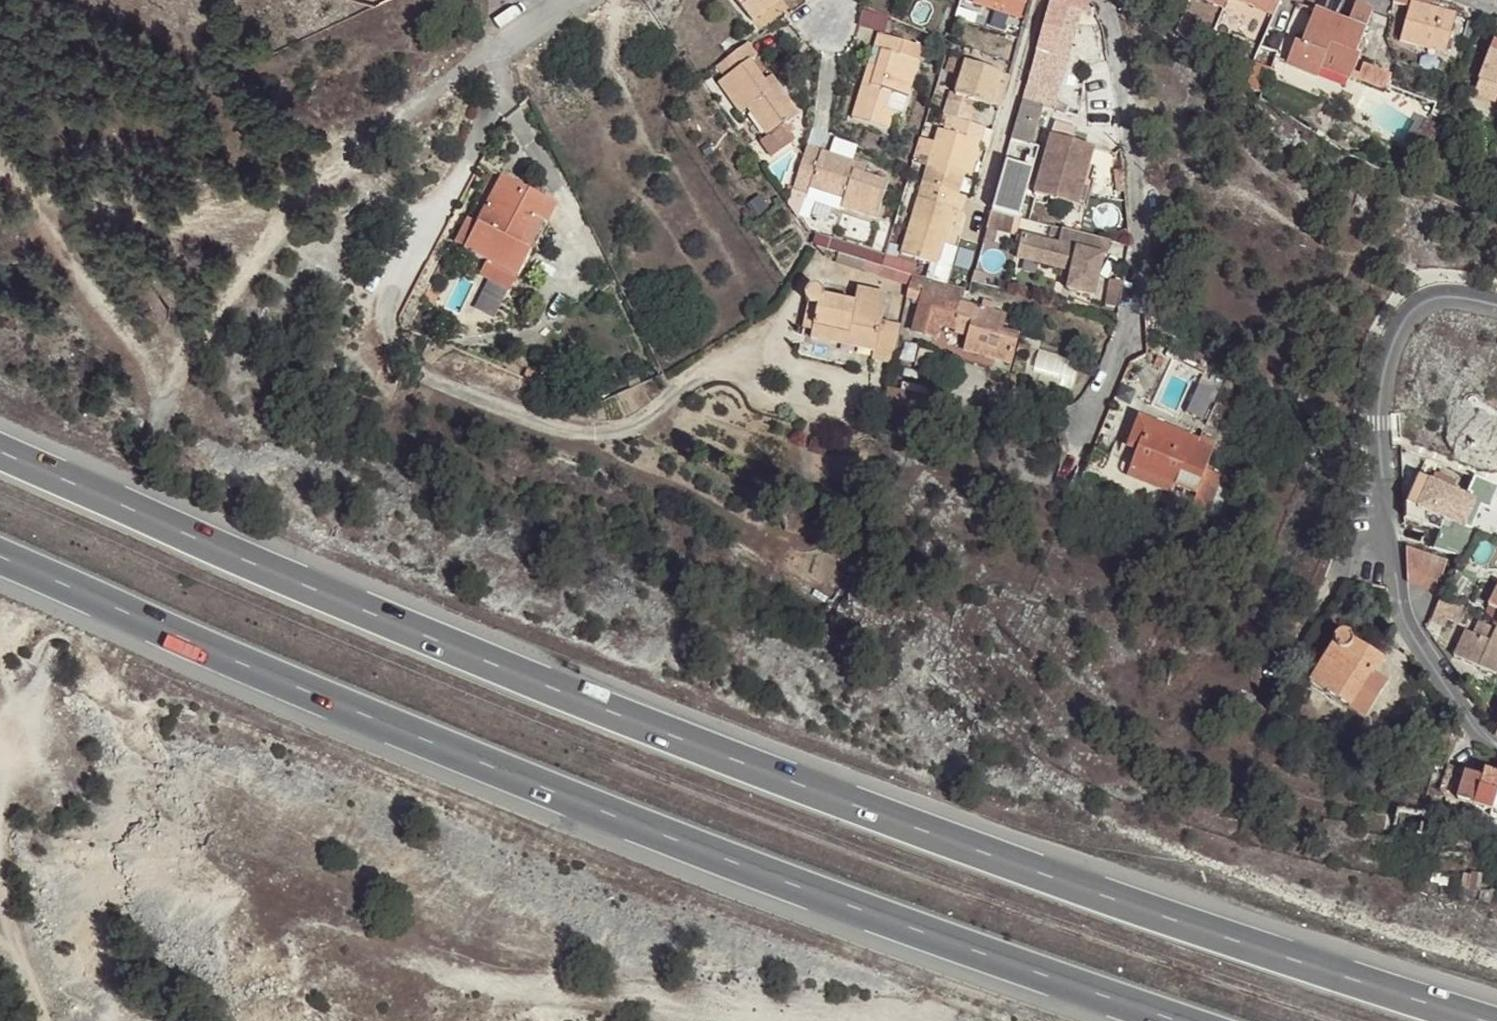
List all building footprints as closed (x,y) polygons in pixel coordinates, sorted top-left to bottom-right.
[(772,5),(769,0),(737,0),(753,21),(772,5)] [(972,4),(1022,18),(1028,0),(973,0),(972,4)] [(1090,0),(1050,0),(1038,44),(1027,81),(1060,91),(1082,12),(1086,13),(1090,0)] [(1225,8),(1228,0),(1207,0),(1225,8)] [(1273,14),(1280,0),(1241,0),(1273,14)] [(1394,2),(1409,7),(1399,40),(1445,53),(1455,15),(1429,8),(1431,0),(1394,0),(1394,2)] [(1295,43),(1294,44),(1325,57),(1331,60),(1355,69),(1360,56),(1356,54),(1372,9),(1356,3),(1347,22),(1315,9),(1301,44),(1295,43)] [(886,31),(890,13),(864,7),(859,24),(886,31)] [(891,93),(907,98),(923,47),(877,33),(872,46),(881,49),(875,66),(869,84),(862,83),(851,117),(888,129),(893,115),(894,110),(886,107),(891,93)] [(800,114),(779,85),(773,90),(766,80),(752,60),(757,55),(748,43),(716,66),(724,78),(718,82),(740,112),(746,108),(767,137),(761,143),(771,157),(791,143),(781,128),(786,124),(800,114)] [(1325,57),(1294,44),(1286,65),(1317,78),(1320,69),(1325,57)] [(922,67),(937,71),(942,53),(927,49),(922,67)] [(1491,50),(1474,96),(1496,105),(1496,52),(1491,50)] [(1325,57),(1320,69),(1348,80),(1350,74),(1330,67),(1331,60),(1325,57)] [(1353,73),(1355,69),(1331,60),(1330,67),(1350,74),(1348,80),(1345,87),(1360,94),(1367,78),(1353,73)] [(948,93),(941,114),(944,115),(971,124),(978,102),(991,106),(1001,73),(964,61),(954,94),(948,93)] [(869,84),(875,66),(868,64),(862,83),(869,84)] [(1007,74),(1001,73),(991,106),(997,108),(1007,74)] [(773,90),(779,85),(772,75),(766,80),(773,90)] [(1012,136),(1011,139),(1032,145),(1043,106),(1054,110),(1060,91),(1027,81),(1012,136)] [(902,117),(907,98),(891,93),(886,107),(894,110),(893,115),(902,117)] [(971,124),(944,115),(940,129),(938,129),(933,141),(922,138),(914,164),(926,168),(922,184),(923,185),(919,199),(917,198),(900,253),(938,265),(944,246),(954,209),(963,212),(967,198),(959,196),(966,176),(972,178),(987,128),(971,124)] [(796,139),(786,124),(781,128),(791,143),(796,139)] [(504,137),(498,134),(488,153),(494,155),(504,137)] [(1093,146),(1050,134),(1033,192),(1072,203),(1079,176),(1084,178),(1084,177),(1093,146)] [(831,154),(850,160),(854,146),(836,140),(831,154)] [(852,170),(854,161),(850,160),(831,154),(807,146),(792,191),(806,196),(804,199),(839,210),(840,207),(876,219),(888,182),(864,174),(852,170)] [(993,211),(1020,216),(1031,163),(1004,158),(993,211)] [(867,166),(854,161),(852,170),(864,174),(867,166)] [(1079,176),(1072,203),(1086,207),(1094,179),(1084,177),(1084,178),(1079,176)] [(480,274),(510,290),(554,206),(502,178),(478,225),(465,249),(487,260),(480,274)] [(954,209),(944,246),(952,248),(963,212),(954,209)] [(455,244),(465,249),(478,225),(468,219),(455,244)] [(1108,255),(1111,241),(1061,228),(1058,243),(1023,234),(1017,259),(1068,272),(1065,290),(1095,298),(1105,255),(1108,255)] [(816,234),(810,242),(881,264),(883,255),(816,234)] [(883,255),(881,264),(895,268),(898,259),(883,255)] [(962,302),(965,288),(913,273),(906,299),(918,302),(910,331),(937,339),(941,325),(967,333),(963,350),(1011,363),(1017,340),(1002,336),(1003,329),(1007,315),(994,312),(996,303),(983,299),(981,308),(962,302)] [(873,359),(892,363),(901,325),(881,321),(885,295),(856,289),(853,302),(823,295),(823,293),(821,290),(819,288),(814,286),(812,287),(809,288),(806,290),(805,293),(804,299),(806,304),(808,304),(811,305),(814,306),(817,306),(812,330),(811,338),(846,345),(851,326),(879,331),(875,351),(873,359)] [(808,304),(806,304),(802,328),(812,330),(817,306),(814,306),(811,305),(808,304)] [(846,345),(875,351),(879,331),(851,326),(846,345)] [(1019,333),(1003,329),(1002,336),(1017,340),(1019,333)] [(1039,366),(1068,367),(1069,352),(1040,351),(1039,366)] [(626,378),(631,389),(641,385),(636,374),(626,378)] [(1208,417),(1223,389),(1203,379),(1189,407),(1208,417)] [(882,409),(897,413),(923,419),(928,397),(887,386),(882,409)] [(1136,452),(1131,467),(1176,484),(1197,492),(1194,504),(1210,510),(1224,476),(1207,470),(1214,452),(1197,446),(1198,442),(1138,418),(1126,449),(1136,452)] [(1176,484),(1131,467),(1127,476),(1172,493),(1176,484)] [(1418,476),(1406,502),(1445,519),(1464,527),(1476,500),(1459,493),(1461,490),(1457,488),(1456,492),(1451,490),(1454,481),(1434,472),(1431,481),(1418,476)] [(1476,496),(1482,499),(1489,482),(1482,479),(1476,496)] [(1496,515),(1496,486),(1489,482),(1482,499),(1478,507),(1496,515)] [(1440,530),(1445,519),(1406,502),(1406,515),(1440,530)] [(1446,559),(1406,547),(1407,582),(1436,591),(1446,559)] [(1488,606),(1496,610),(1496,588),(1488,606)] [(1455,599),(1441,594),(1440,596),(1438,600),(1430,620),(1443,626),(1447,617),(1455,599)] [(1467,603),(1455,599),(1447,617),(1460,621),(1467,603)] [(1488,606),(1484,612),(1496,626),(1496,627),(1496,610),(1488,606)] [(1496,626),(1478,618),(1471,633),(1463,630),(1452,653),(1496,673),(1496,627),(1496,626)] [(1333,644),(1318,670),(1332,679),(1324,692),(1365,717),(1386,682),(1372,674),(1376,668),(1372,665),(1369,659),(1371,654),(1352,642),(1351,639),(1348,635),(1346,633),(1341,633),(1337,635),(1334,639),(1333,644)] [(1381,660),(1371,654),(1369,659),(1372,665),(1376,668),(1381,660)] [(1332,679),(1318,670),(1310,682),(1324,692),(1332,679)] [(1439,791),(1492,808),(1496,810),(1496,774),(1491,772),(1489,778),(1483,776),(1448,765),(1439,791)] [(1486,825),(1496,829),(1496,810),(1492,808),(1486,825)]
